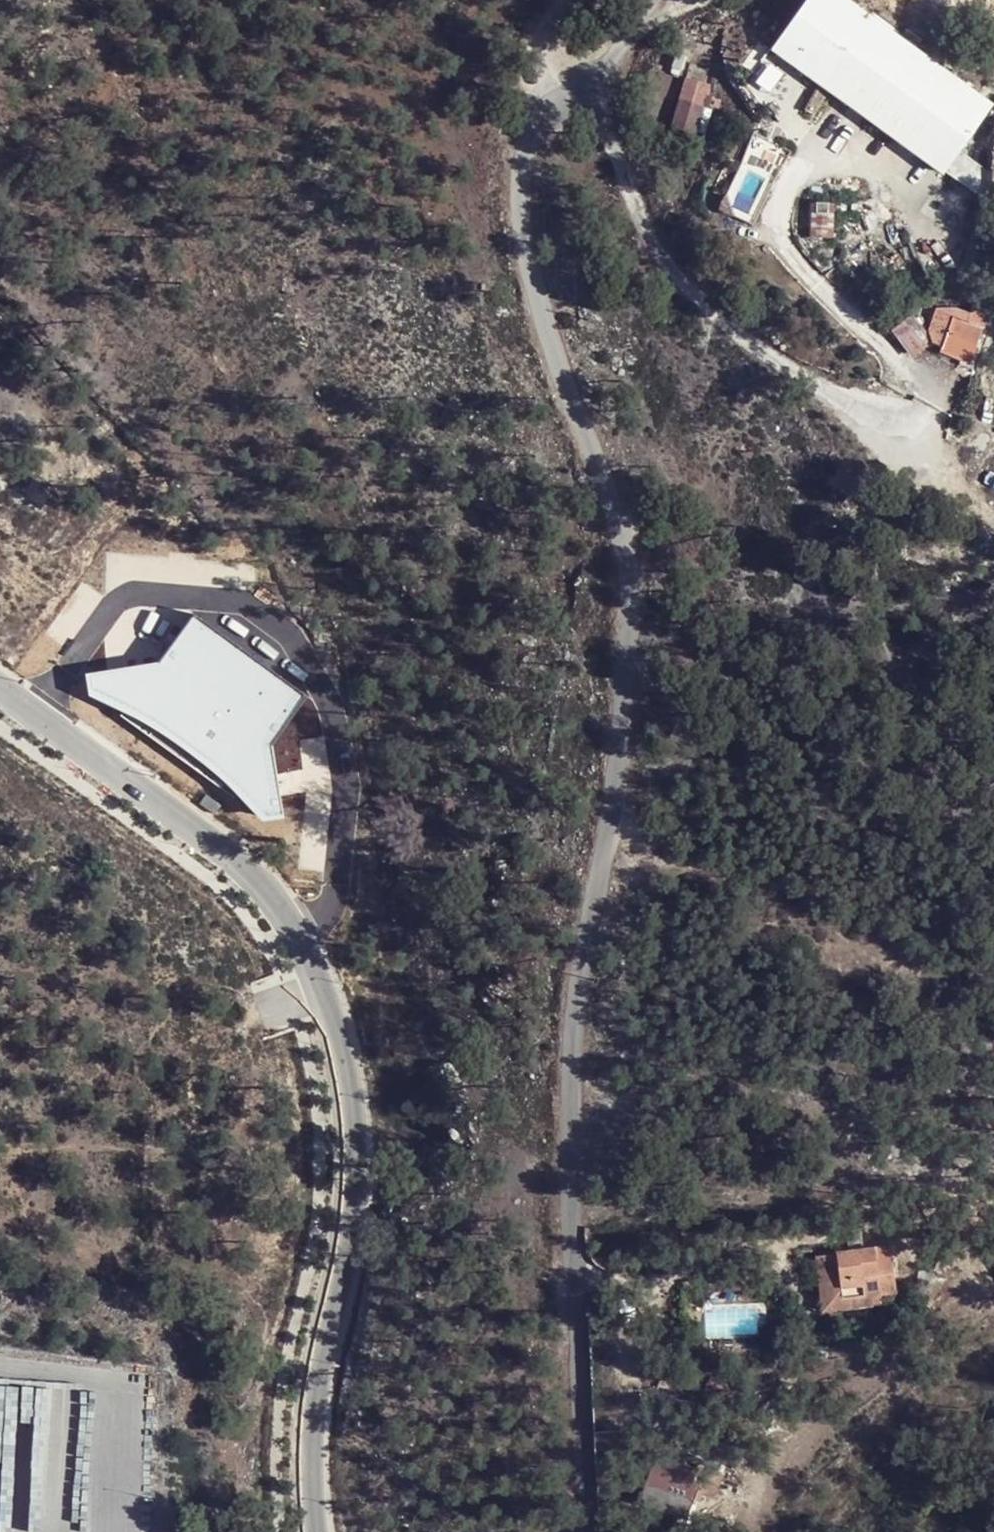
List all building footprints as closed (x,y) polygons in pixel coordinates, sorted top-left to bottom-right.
[(758,46),(938,164),(953,144),(984,98),(835,0),(790,0),(758,46)] [(700,133),(714,86),(683,76),(668,123),(700,133)] [(953,144),(938,164),(978,193),(979,187),(984,164),(953,144)] [(987,327),(957,314),(942,348),(972,362),(987,327)] [(70,658),(73,677),(136,705),(204,760),(239,801),(258,795),(242,718),(270,665),(167,588),(138,641),(70,658)] [(217,803),(201,794),(195,803),(211,813),(217,803)] [(876,1298),(893,1296),(889,1248),(811,1254),(816,1312),(877,1308),(876,1298)]
